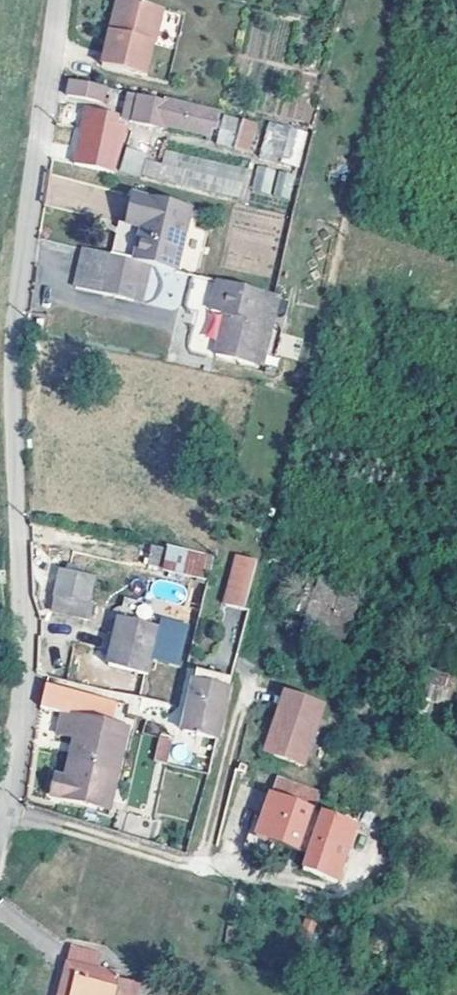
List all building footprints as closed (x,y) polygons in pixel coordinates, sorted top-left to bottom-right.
[(109,31),(101,65),(144,76),(152,42),(154,42),(162,7),(133,0),(122,0),(115,32),(109,31)] [(109,31),(115,32),(122,0),(116,0),(109,31)] [(87,97),(103,101),(107,88),(67,80),(65,91),(87,97)] [(213,137),(214,132),(218,117),(132,95),(127,117),(134,119),(133,122),(165,129),(166,125),(213,137)] [(85,107),(101,110),(103,101),(87,97),(85,107)] [(101,110),(85,107),(80,129),(86,131),(80,159),(113,168),(125,124),(116,121),(118,115),(101,110)] [(214,132),(213,137),(210,146),(235,152),(238,138),(248,140),(252,125),(222,118),(219,133),(214,132)] [(264,125),(263,160),(303,161),(304,126),(264,125)] [(145,158),(141,179),(241,198),(247,166),(164,150),(162,162),(145,158)] [(145,155),(126,151),(121,171),(140,176),(145,155)] [(252,192),(270,195),(274,169),(256,166),(252,192)] [(285,195),(290,174),(278,171),(273,192),(285,195)] [(155,265),(178,271),(193,211),(136,196),(129,224),(121,222),(113,254),(147,263),(155,265)] [(136,303),(147,263),(113,254),(89,247),(78,287),(136,303)] [(147,263),(136,303),(144,304),(155,265),(147,263)] [(225,317),(216,357),(254,367),(272,296),(219,282),(211,313),(217,315),(225,317)] [(208,355),(216,357),(225,317),(217,315),(208,355)] [(263,520),(272,522),(275,508),(267,506),(263,520)] [(210,558),(168,548),(168,551),(153,548),(150,565),(164,567),(163,570),(205,580),(210,558)] [(231,553),(225,604),(248,607),(255,556),(231,553)] [(62,571),(52,612),(84,620),(94,578),(77,574),(78,568),(69,565),(67,572),(62,571)] [(311,580),(304,600),(313,603),(320,583),(311,580)] [(313,603),(304,600),(298,616),(306,619),(300,636),(340,651),(362,592),(342,585),(340,591),(320,583),(313,603)] [(225,629),(243,634),(248,615),(231,610),(225,629)] [(158,629),(119,619),(106,667),(146,677),(158,629)] [(196,678),(230,686),(232,678),(199,669),(196,678)] [(217,736),(230,686),(196,678),(183,727),(217,736)] [(66,718),(111,729),(118,702),(48,684),(43,712),(66,718)] [(291,691),(270,753),(309,765),(330,704),(291,691)] [(130,733),(111,729),(66,718),(61,739),(78,743),(88,745),(78,785),(68,783),(57,780),(52,797),(101,809),(108,777),(119,780),(130,733)] [(169,743),(158,740),(151,763),(163,767),(164,765),(169,743)] [(78,743),(68,783),(78,785),(88,745),(78,743)] [(108,777),(101,809),(110,812),(119,780),(108,777)] [(316,840),(312,852),(308,867),(341,878),(361,819),(327,808),(326,812),(315,808),(316,805),(274,791),(266,816),(260,835),(280,842),(302,849),(306,837),(316,840)] [(260,835),(266,816),(258,813),(247,845),(276,855),(280,842),(260,835)] [(302,849),(312,852),(316,840),(306,837),(302,849)] [(68,960),(97,967),(100,953),(71,947),(68,960)] [(68,960),(60,994),(136,994),(139,983),(116,978),(117,972),(97,967),(68,960)] [(147,982),(144,994),(182,994),(183,991),(147,982)]
